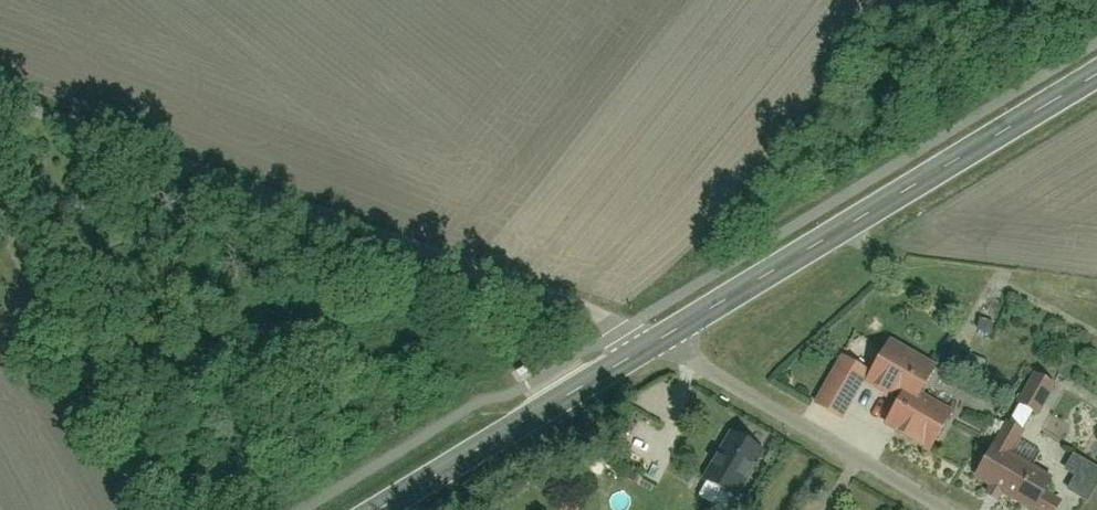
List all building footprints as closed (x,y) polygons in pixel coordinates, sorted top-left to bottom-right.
[(870,353),(862,370),(833,356),(807,408),(841,424),(859,387),(891,403),(880,427),(931,452),(945,423),(908,405),(921,378),(870,353)] [(1052,476),(1017,459),(1052,390),(1026,377),(991,446),(986,444),(968,481),(1025,509),(1047,509),(1058,488),(1084,500),(1096,474),(1096,472),(1063,455),(1052,476)] [(728,436),(701,487),(737,505),(763,454),(728,436)]
